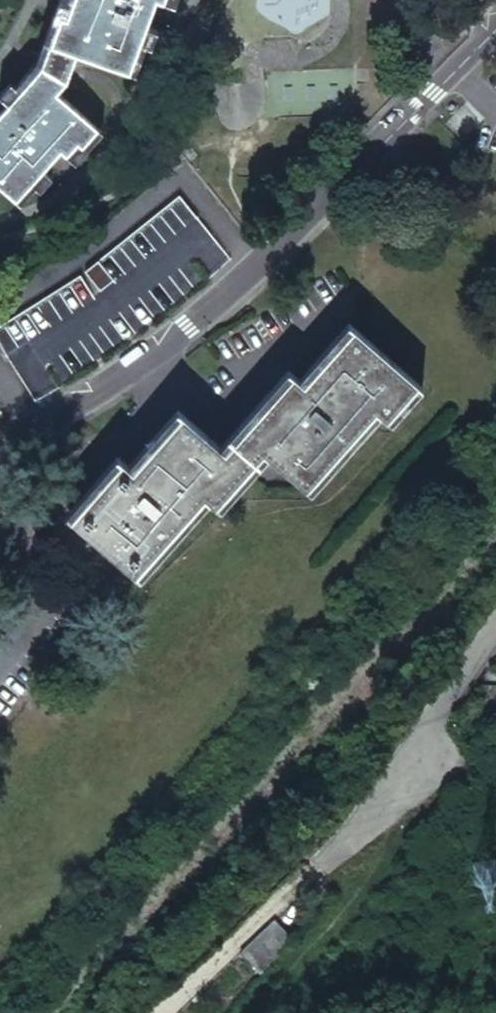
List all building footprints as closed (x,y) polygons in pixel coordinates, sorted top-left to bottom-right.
[(92,95),(104,82),(106,73),(103,49),(182,58),(196,0),(86,0),(70,71),(25,121),(19,118),(0,140),(0,159),(11,169),(17,162),(25,169),(27,171),(21,178),(55,207),(99,158),(105,162),(114,151),(119,155),(136,135),(127,124),(92,95)] [(387,412),(415,380),(350,322),(301,378),(293,373),(225,450),(179,412),(132,466),(120,458),(68,516),(133,572),(203,492),(215,503),(265,446),(311,485),(379,407),(387,412)]
